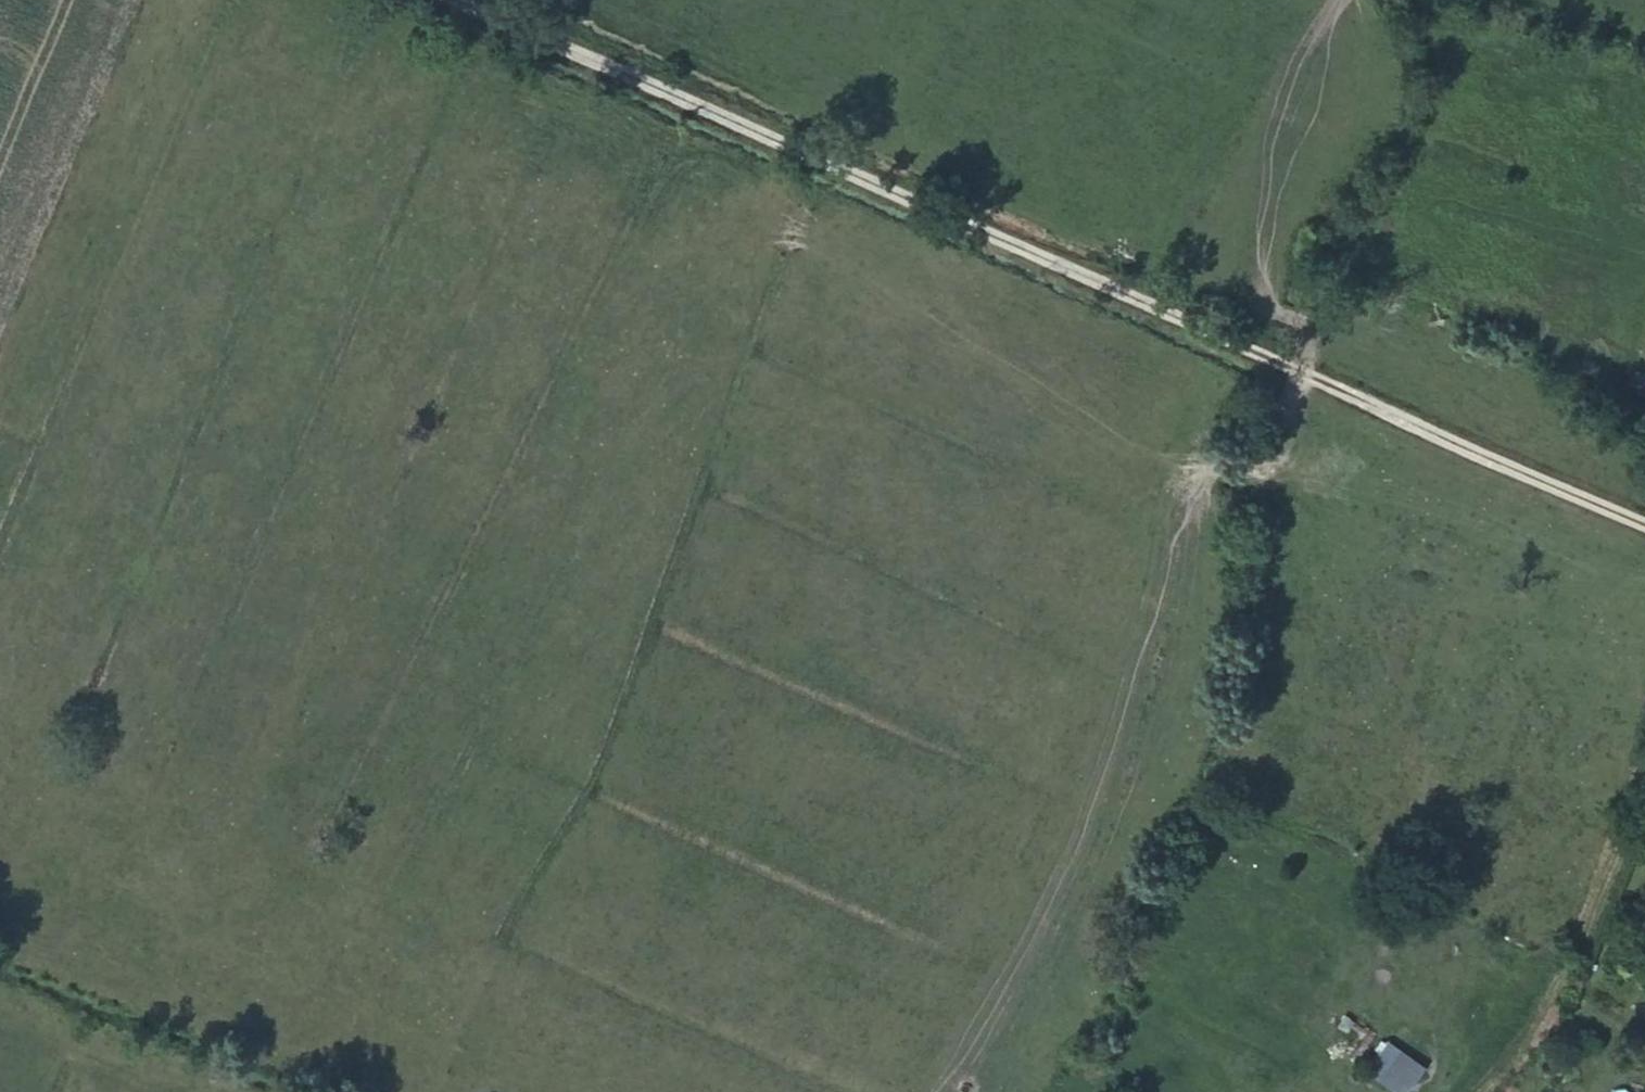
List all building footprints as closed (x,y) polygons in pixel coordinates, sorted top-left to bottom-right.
[(1427,1065),(1388,1037),(1365,1070),(1396,1091),(1408,1091),(1427,1065)]
